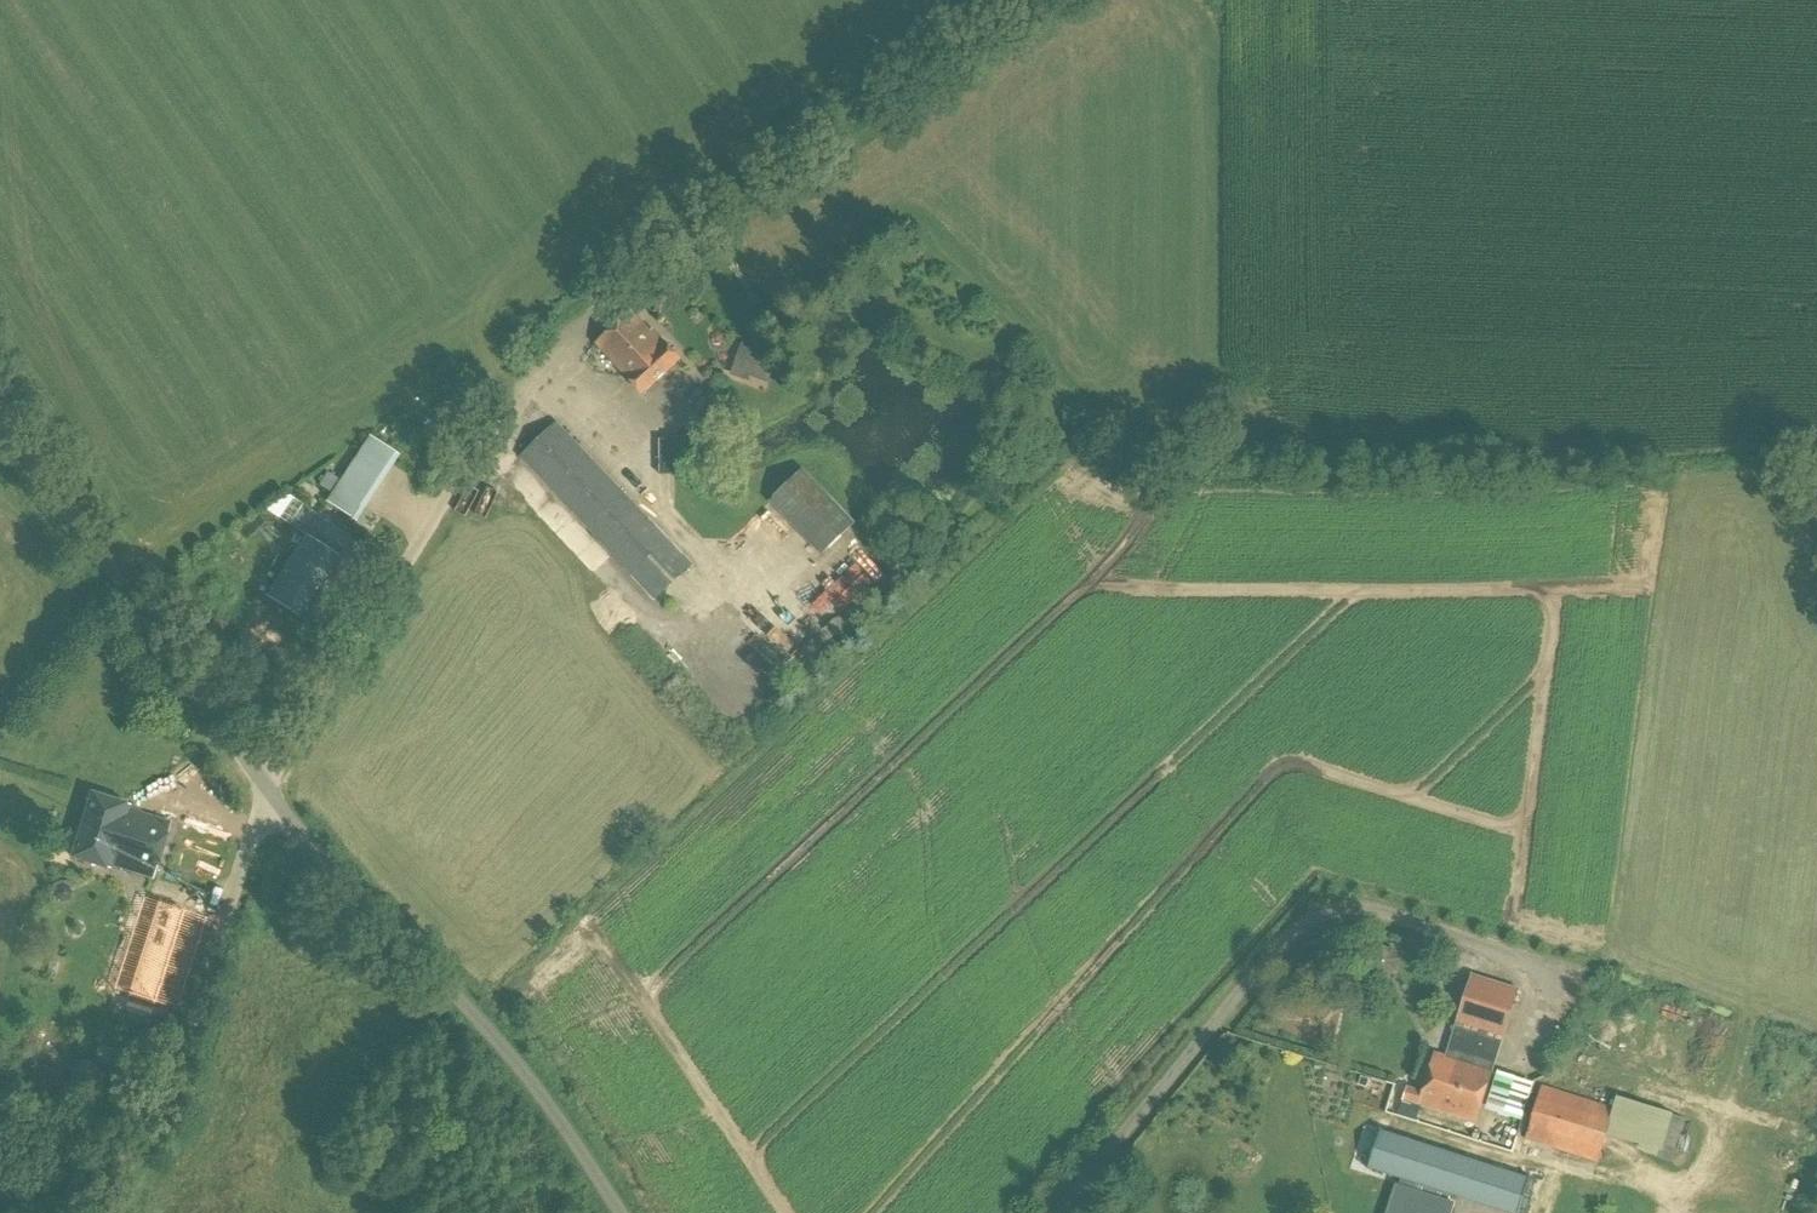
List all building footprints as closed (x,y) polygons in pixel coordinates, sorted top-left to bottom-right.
[(650,333),(631,312),(597,344),(629,378),(628,378),(643,394),(680,359),(666,344),(665,344),(653,331),(650,333)] [(770,383),(777,360),(759,354),(761,349),(741,342),(730,375),(749,382),(751,376),(770,383)] [(657,599),(693,567),(557,424),(522,457),(657,599)] [(352,518),(395,453),(370,436),(327,502),(352,518)] [(822,556),(856,523),(803,468),(769,501),(822,556)] [(289,495),(267,510),(299,531),(304,523),(344,549),(353,537),(289,495)] [(306,535),(266,595),(298,617),(338,556),(306,535)] [(152,877),(169,823),(126,809),(128,805),(91,793),(71,857),(108,869),(109,864),(152,877)] [(177,1007),(206,917),(143,899),(113,989),(177,1007)] [(1372,971),(1383,975),(1393,970),(1397,960),(1393,949),(1382,945),(1371,950),(1367,961),(1372,971)] [(1459,1021),(1447,1057),(1457,1060),(1468,1024),(1504,1036),(1519,990),(1473,975),(1458,1021),(1459,1021)] [(1492,1072),(1457,1060),(1447,1057),(1435,1053),(1423,1092),(1419,1105),(1476,1123),(1492,1072)] [(1598,1162),(1614,1109),(1542,1087),(1526,1139),(1598,1162)] [(1639,1145),(1637,1152),(1673,1162),(1686,1118),(1650,1108),(1639,1145)] [(1381,1128),(1377,1138),(1369,1165),(1403,1175),(1400,1184),(1399,1183),(1389,1212),(1446,1212),(1450,1199),(1448,1199),(1450,1190),(1522,1212),(1533,1176),(1395,1132),(1381,1128)]
